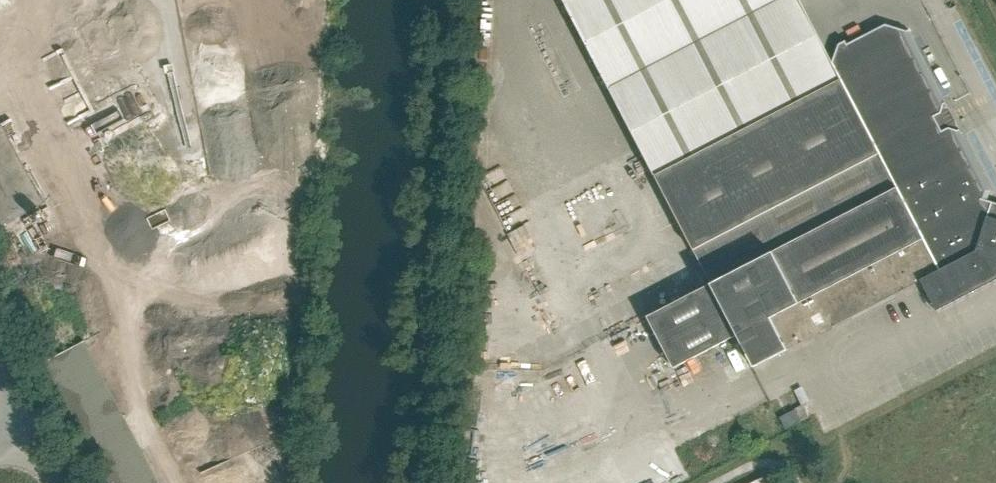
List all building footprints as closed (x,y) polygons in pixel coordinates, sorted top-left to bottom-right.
[(831,63),(799,0),(561,0),(711,284),(647,317),(673,369),(738,335),(754,367),(921,280),(936,310),(995,279),(995,202),(987,199),(991,188),(961,132),(959,128),(964,130),(964,128),(960,126),(961,121),(954,106),(948,105),(950,100),(948,99),(947,103),(908,29),(888,22),(850,42),(848,39),(841,43),(831,63)] [(98,95),(106,110),(138,94),(130,79),(98,95)] [(157,122),(125,135),(132,151),(134,150),(138,161),(161,151),(159,147),(166,144),(157,122)] [(0,128),(0,226),(40,205),(0,128)] [(652,208),(666,200),(649,169),(634,177),(652,208)] [(1,250),(0,251),(0,273),(10,267),(1,250)] [(531,328),(511,336),(521,361),(541,353),(531,328)] [(796,410),(780,418),(786,429),(802,421),(796,410)] [(767,426),(753,434),(758,444),(772,437),(767,426)] [(639,446),(658,482),(685,468),(666,432),(639,446)]
